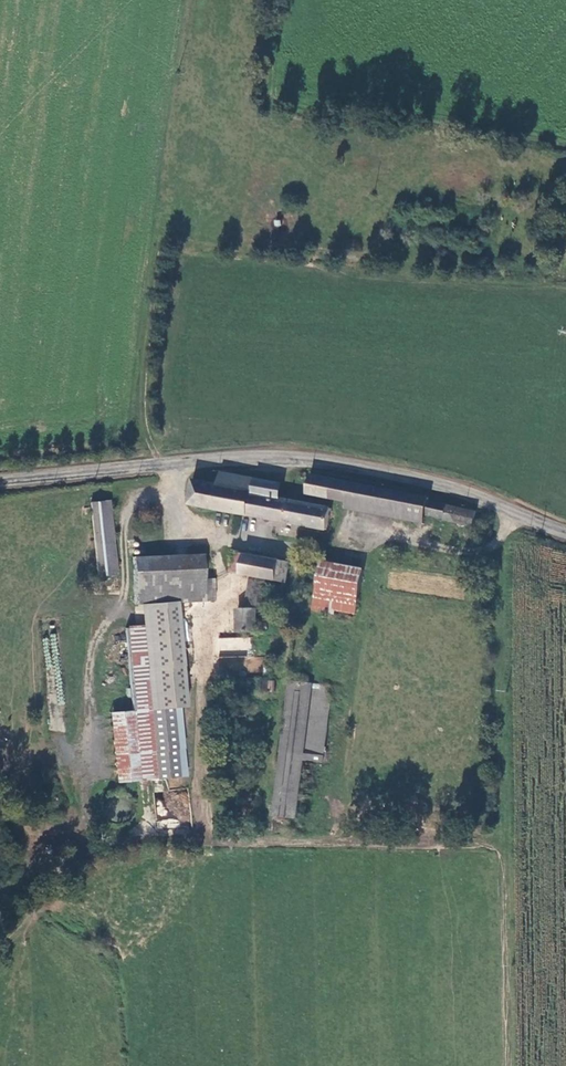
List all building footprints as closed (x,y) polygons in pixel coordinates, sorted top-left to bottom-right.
[(256,494),(278,498),(282,481),(223,469),(221,483),(257,490),(256,494)] [(309,494),(350,501),(354,482),(313,474),(309,494)] [(332,508),(278,498),(256,494),(257,490),(221,483),(197,478),(192,505),(328,531),(332,508)] [(354,482),(350,501),(395,509),(399,490),(354,482)] [(399,490),(395,509),(394,516),(426,522),(428,513),(430,499),(431,496),(399,490)] [(83,499),(91,571),(113,570),(105,497),(83,499)] [(430,499),(428,513),(448,516),(448,518),(475,523),(478,508),(430,499)] [(202,596),(201,574),(200,550),(129,552),(131,608),(202,606),(202,596)] [(285,584),(290,559),(233,550),(232,569),(252,572),(267,575),(281,578),(280,584),(285,584)] [(317,605),(356,611),(364,566),(324,559),(317,605)] [(245,608),(255,609),(262,607),(267,575),(252,572),(245,608)] [(201,574),(202,596),(213,596),(213,574),(201,574)] [(236,609),(237,632),(256,630),(256,620),(255,609),(245,608),(236,609)] [(264,620),(256,620),(256,630),(265,630),(264,620)] [(120,624),(127,706),(141,705),(134,623),(120,624)] [(219,637),(218,657),(248,657),(249,638),(219,637)] [(277,673),(259,673),(258,685),(277,685),(277,673)] [(321,757),(331,681),(289,675),(271,810),(298,814),(305,755),(321,757)] [(127,706),(132,776),(171,774),(167,704),(141,705),(127,706)] [(107,777),(132,776),(127,706),(101,708),(107,777)]
